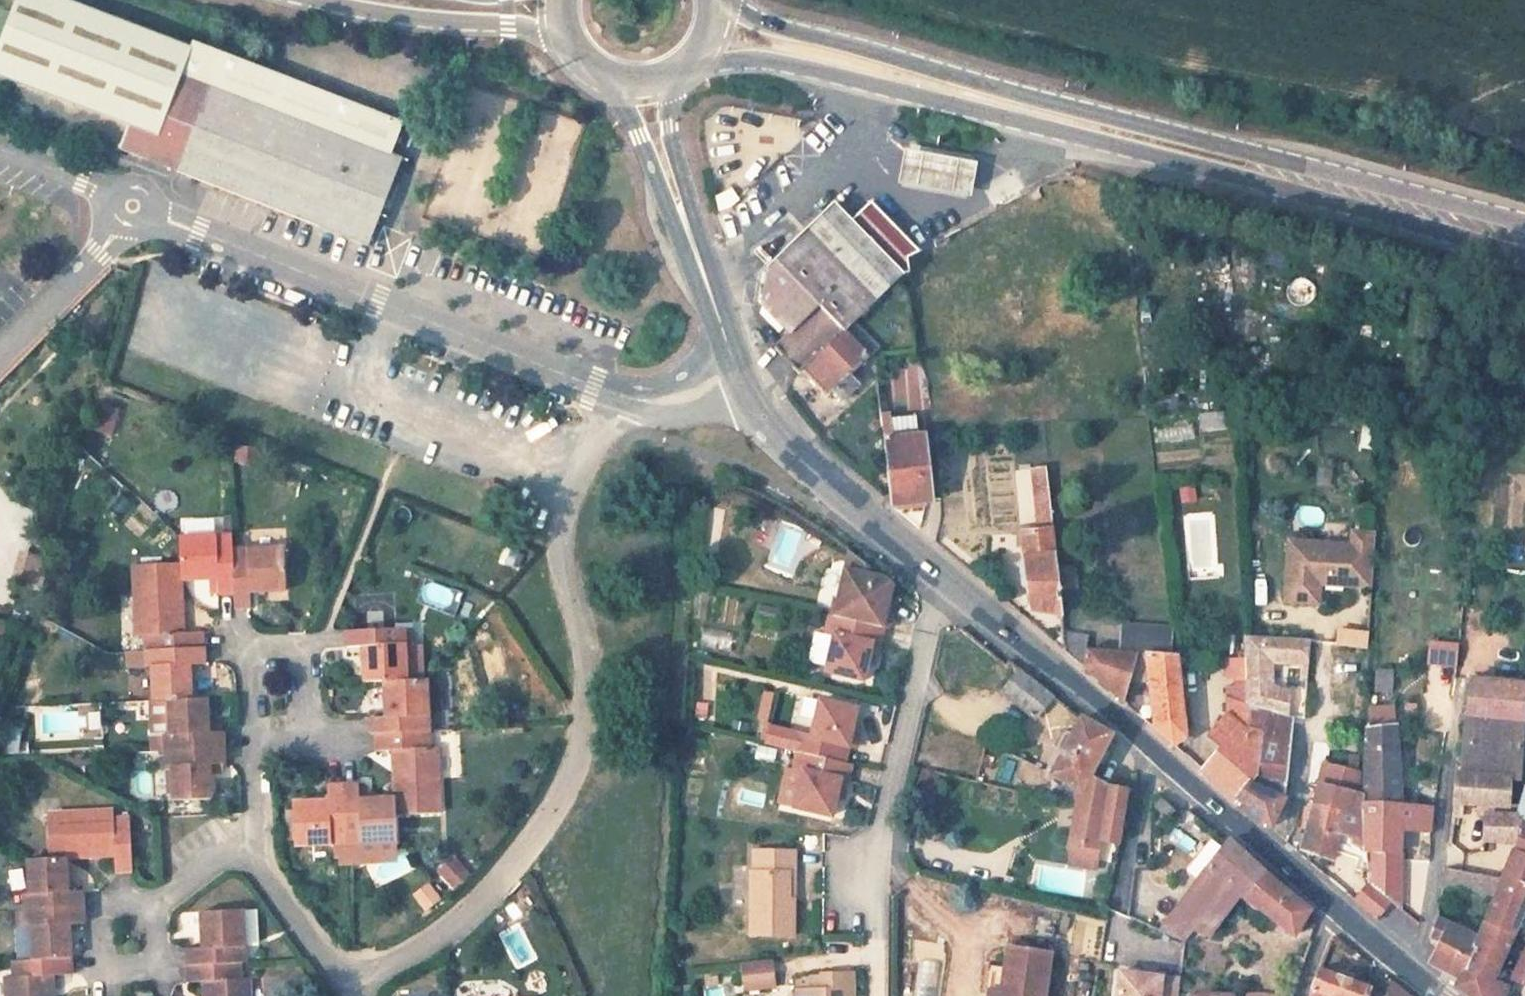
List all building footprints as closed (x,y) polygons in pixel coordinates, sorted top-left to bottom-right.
[(190,49),(146,163),(174,174),(220,54),(193,43),(190,49)] [(220,54),(174,174),(367,246),(400,159),(391,154),(402,124),(220,54)] [(990,163),(914,150),(907,186),(983,199),(990,163)] [(868,205),(848,224),(858,234),(899,277),(907,274),(905,258),(915,253),(868,205)] [(786,336),(816,307),(837,287),(828,266),(858,234),(848,224),(831,207),(766,271),(760,308),(786,336)] [(852,323),(899,277),(858,234),(828,266),(837,287),(816,307),(841,334),(852,323)] [(1264,249),(1262,264),(1286,267),(1288,252),(1264,249)] [(866,359),(841,334),(816,307),(786,336),(772,350),(797,376),(800,373),(824,398),(831,392),(841,402),(855,388),(846,378),(866,359)] [(866,359),(877,348),(852,323),(841,334),(866,359)] [(898,409),(926,407),(922,367),(894,369),(898,409)] [(1175,393),(1150,396),(1151,412),(1177,409),(1175,393)] [(116,430),(120,410),(107,407),(104,428),(116,430)] [(914,418),(879,422),(889,507),(924,504),(914,418)] [(1045,471),(1029,473),(1037,534),(1019,536),(1028,612),(1061,616),(1045,471)] [(218,532),(217,518),(183,520),(184,533),(218,532)] [(1351,541),(1288,536),(1284,596),(1317,599),(1319,571),(1349,573),(1349,582),(1370,583),(1374,529),(1351,528),(1351,541)] [(178,565),(179,582),(215,580),(215,596),(222,596),(232,595),(230,552),(229,537),(177,539),(178,565)] [(282,549),(230,552),(232,595),(232,610),(242,610),(249,610),(248,595),(284,593),(282,549)] [(879,647),(882,629),(887,601),(890,587),(847,554),(837,603),(834,603),(825,635),(834,638),(826,673),(863,682),(868,663),(871,646),(879,647)] [(143,652),(202,650),(201,642),(200,635),(182,634),(179,582),(178,565),(130,567),(134,639),(142,639),(143,652)] [(454,612),(462,595),(432,580),(424,597),(454,612)] [(893,603),(887,601),(882,629),(887,630),(893,603)] [(1120,656),(1133,657),(1167,659),(1169,631),(1121,627),(1120,656)] [(408,630),(402,631),(404,682),(420,681),(419,650),(409,650),(408,630)] [(382,683),(404,682),(402,631),(344,632),(345,640),(345,648),(360,649),(362,684),(382,683)] [(1081,668),(1085,653),(1086,637),(1063,633),(1064,652),(1081,668)] [(1308,641),(1243,637),(1243,659),(1245,708),(1285,719),(1287,694),(1267,690),(1266,662),(1306,664),(1308,641)] [(879,647),(871,646),(868,663),(875,665),(879,647)] [(166,701),(189,700),(187,668),(202,666),(202,658),(202,650),(143,652),(144,670),(149,670),(151,702),(166,701)] [(1085,653),(1081,668),(1121,702),(1127,680),(1133,657),(1120,656),(1085,653)] [(1133,657),(1127,680),(1147,681),(1153,729),(1166,743),(1170,745),(1183,740),(1175,660),(1167,659),(1133,657)] [(1250,784),(1257,776),(1259,735),(1245,730),(1245,708),(1243,659),(1224,659),(1226,714),(1207,738),(1219,748),(1199,770),(1232,802),(1235,798),(1247,784),(1250,784)] [(1033,720),(1051,697),(1019,671),(1000,695),(1033,720)] [(1395,673),(1375,671),(1373,692),(1394,693),(1395,673)] [(374,736),(427,734),(424,681),(420,681),(404,682),(382,683),(383,719),(368,721),(368,727),(368,736),(374,736)] [(1465,719),(1524,724),(1524,704),(1524,686),(1468,681),(1465,719)] [(767,721),(769,690),(757,689),(754,720),(767,721)] [(189,700),(166,701),(167,735),(162,736),(163,753),(221,750),(221,742),(221,733),(206,733),(205,700),(189,700)] [(798,754),(844,764),(848,747),(851,732),(855,710),(819,702),(811,738),(795,734),(792,752),(798,754)] [(1363,804),(1401,806),(1393,706),(1367,707),(1363,789),(1363,804)] [(1257,776),(1278,781),(1280,780),(1285,719),(1245,708),(1245,730),(1259,735),(1257,776)] [(1524,724),(1465,719),(1462,776),(1509,781),(1509,783),(1519,783),(1524,724)] [(1049,777),(1079,793),(1086,778),(1088,776),(1109,736),(1079,720),(1049,777)] [(1347,731),(1360,733),(1360,720),(1348,720),(1347,731)] [(858,733),(851,732),(848,747),(855,749),(858,733)] [(427,734),(374,736),(374,745),(374,752),(390,751),(393,799),(393,818),(439,815),(435,750),(428,749),(427,734)] [(752,761),(772,763),(773,749),(753,748),(752,761)] [(221,750),(163,753),(164,769),(169,768),(171,803),(209,802),(207,767),(222,766),(222,758),(221,750)] [(1332,768),(1359,773),(1360,757),(1336,753),(1332,768)] [(844,764),(798,754),(794,772),(803,773),(795,809),(832,818),(836,799),(840,782),(847,783),(852,765),(844,764)] [(1320,767),(1317,782),(1348,789),(1358,790),(1359,773),(1332,768),(1320,767)] [(794,772),(787,770),(779,806),(795,809),(803,773),(794,772)] [(1247,784),(1235,798),(1270,827),(1282,799),(1280,797),(1278,781),(1257,776),(1250,784),(1247,784)] [(1462,776),(1455,776),(1454,805),(1475,806),(1486,807),(1484,841),(1516,843),(1517,823),(1517,817),(1517,809),(1508,808),(1509,783),(1509,781),(1462,776)] [(1119,845),(1128,793),(1107,790),(1086,778),(1079,793),(1075,805),(1067,845),(1068,845),(1064,866),(1090,871),(1096,850),(1098,841),(1119,845)] [(847,783),(840,782),(836,799),(843,801),(847,783)] [(1348,789),(1317,782),(1305,827),(1307,828),(1301,852),(1330,859),(1333,844),(1364,853),(1363,804),(1363,789),(1358,790),(1348,789)] [(291,847),(342,845),(340,787),(331,787),(324,788),(325,803),(290,806),(291,847)] [(393,818),(393,799),(358,801),(357,787),(348,787),(340,787),(342,845),(395,842),(393,818)] [(1517,823),(1524,825),(1524,793),(1517,817),(1517,823)] [(1399,854),(1400,832),(1401,806),(1363,804),(1364,853),(1389,854),(1399,854)] [(1401,806),(1400,832),(1428,835),(1428,808),(1401,806)] [(1486,807),(1475,806),(1475,816),(1485,816),(1486,807)] [(47,859),(65,859),(113,856),(114,873),(122,872),(130,872),(131,873),(128,820),(112,820),(112,812),(45,815),(47,859)] [(1512,938),(1524,906),(1524,825),(1517,823),(1516,843),(1501,881),(1494,897),(1483,925),(1512,938)] [(1174,830),(1168,841),(1188,853),(1195,841),(1174,830)] [(1172,912),(1161,935),(1183,945),(1192,927),(1208,939),(1240,900),(1292,938),(1307,910),(1226,842),(1224,845),(1172,912)] [(752,873),(750,938),(793,938),(793,901),(789,901),(789,875),(794,874),(794,852),(755,852),(754,873),(752,873)] [(438,873),(456,892),(474,874),(455,856),(438,873)] [(1405,862),(1395,861),(1393,877),(1416,879),(1418,858),(1406,857),(1405,862)] [(23,911),(81,907),(81,900),(80,892),(67,892),(65,859),(47,859),(25,860),(27,894),(22,895),(23,911)] [(1494,897),(1501,881),(1444,869),(1441,887),(1450,887),(1494,897)] [(426,912),(444,901),(431,881),(414,893),(426,912)] [(1364,881),(1348,900),(1373,920),(1389,901),(1364,881)] [(31,962),(68,960),(66,925),(82,923),(82,918),(81,907),(23,911),(23,927),(29,928),(31,962)] [(185,968),(239,965),(243,964),(240,912),(198,914),(200,950),(184,950),(185,959),(185,968)] [(1429,965),(1459,981),(1477,940),(1436,921),(1430,939),(1439,944),(1429,965)] [(1512,938),(1483,925),(1477,940),(1459,981),(1456,988),(1472,995),(1502,995),(1504,993),(1490,986),(1512,938)] [(981,995),(990,995),(1042,995),(1047,955),(1006,949),(1003,969),(985,967),(981,995)] [(1512,978),(1524,984),(1524,951),(1512,978)] [(911,995),(935,995),(941,963),(918,959),(911,995)] [(50,976),(70,974),(69,968),(68,960),(31,962),(11,963),(12,977),(3,978),(4,995),(51,995),(50,976)] [(770,960),(741,964),(744,991),(774,987),(770,960)] [(185,968),(185,977),(185,984),(202,983),(203,995),(250,995),(249,981),(239,981),(239,965),(185,968)] [(1311,993),(1317,995),(1379,995),(1369,993),(1369,990),(1316,970),(1311,993)] [(1119,972),(1115,995),(1175,995),(1178,981),(1119,972)] [(823,973),(823,975),(822,988),(812,988),(807,988),(807,995),(854,995),(854,989),(849,989),(849,973),(823,973)] [(822,988),(823,975),(813,975),(812,988),(822,988)] [(1389,982),(1386,995),(1408,995),(1389,982)] [(807,988),(798,988),(798,995),(807,995),(807,988)]
